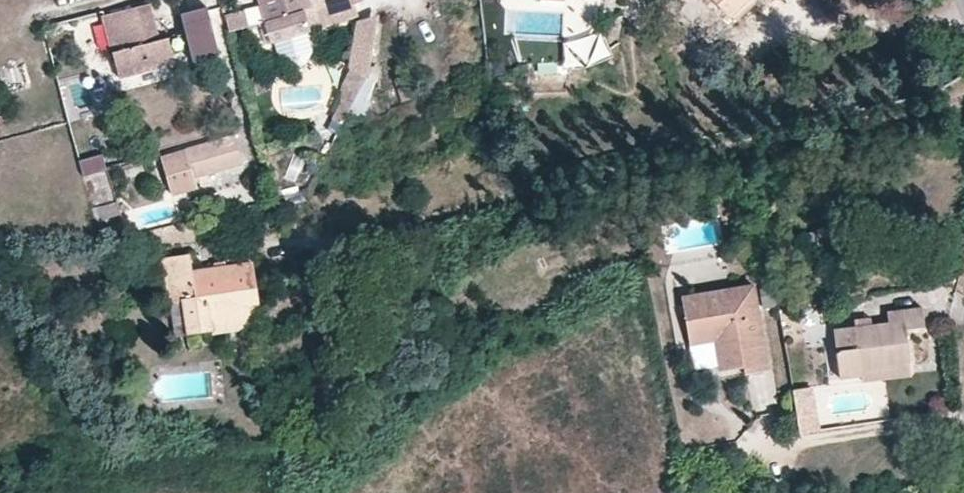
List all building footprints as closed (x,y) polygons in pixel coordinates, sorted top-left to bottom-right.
[(351,0),(256,0),(266,39),(355,17),(351,0)] [(731,17),(749,0),(715,0),(731,17)] [(154,39),(144,2),(100,16),(118,77),(162,64),(171,54),(166,35),(154,39)] [(206,6),(183,13),(194,55),(215,48),(206,6)] [(381,10),(355,17),(348,66),(352,68),(343,85),(343,100),(333,120),(345,125),(370,76),(381,10)] [(408,98),(400,74),(388,79),(396,102),(408,98)] [(240,162),(234,135),(205,143),(160,156),(172,193),(196,186),(193,175),(218,168),(240,162)] [(861,170),(861,161),(852,162),(854,171),(861,170)] [(258,293),(254,263),(192,272),(189,252),(163,256),(169,299),(181,298),(187,330),(212,326),(211,318),(261,311),(258,293)] [(748,382),(751,390),(760,388),(772,385),(756,300),(685,315),(692,360),(717,355),(725,386),(748,382)] [(866,365),(911,358),(907,326),(925,324),(924,315),(923,304),(888,308),(889,318),(835,326),(843,377),(867,373),(866,365)] [(700,399),(751,390),(748,382),(725,386),(717,355),(692,360),(700,399)] [(912,371),(911,358),(866,365),(867,373),(867,378),(912,371)] [(791,388),(798,433),(819,429),(812,385),(791,388)]
